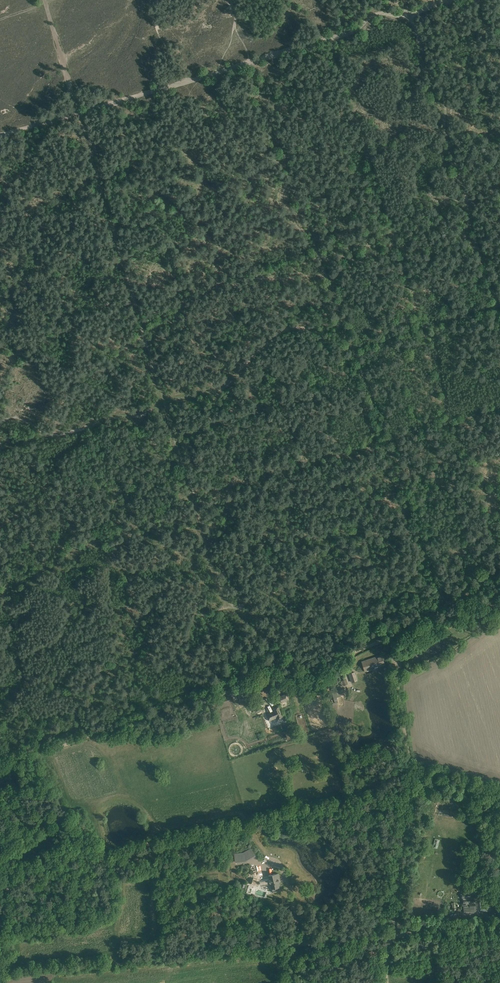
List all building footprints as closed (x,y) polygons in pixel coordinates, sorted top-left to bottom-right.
[(379,667),(380,666),(384,665),(381,655),(362,662),(365,671),(372,669),(372,668),(379,665),(379,667)] [(349,674),(351,679),(352,682),(357,680),(356,677),(355,672),(349,674)] [(335,692),(337,697),(341,696),(341,694),(347,692),(345,688),(339,690),(335,692)] [(289,700),(287,694),(279,697),(281,703),(289,700)] [(278,719),(283,717),(280,711),(278,707),(273,709),(274,711),(266,714),(269,721),(277,717),(278,719)] [(234,853),(235,857),(235,862),(246,860),(255,855),(250,848),(243,852),(234,853)] [(251,884),(258,886),(259,883),(259,884),(260,882),(270,880),(271,887),(272,892),(280,891),(279,887),(280,887),(279,882),(278,879),(280,879),(279,873),(274,874),(269,875),(269,878),(260,880),(253,878),(251,884)] [(462,897),(463,898),(464,912),(465,914),(476,913),(475,897),(470,898),(470,894),(468,893),(461,893),(462,897)] [(480,911),(490,911),(490,901),(480,901),(480,911)]
